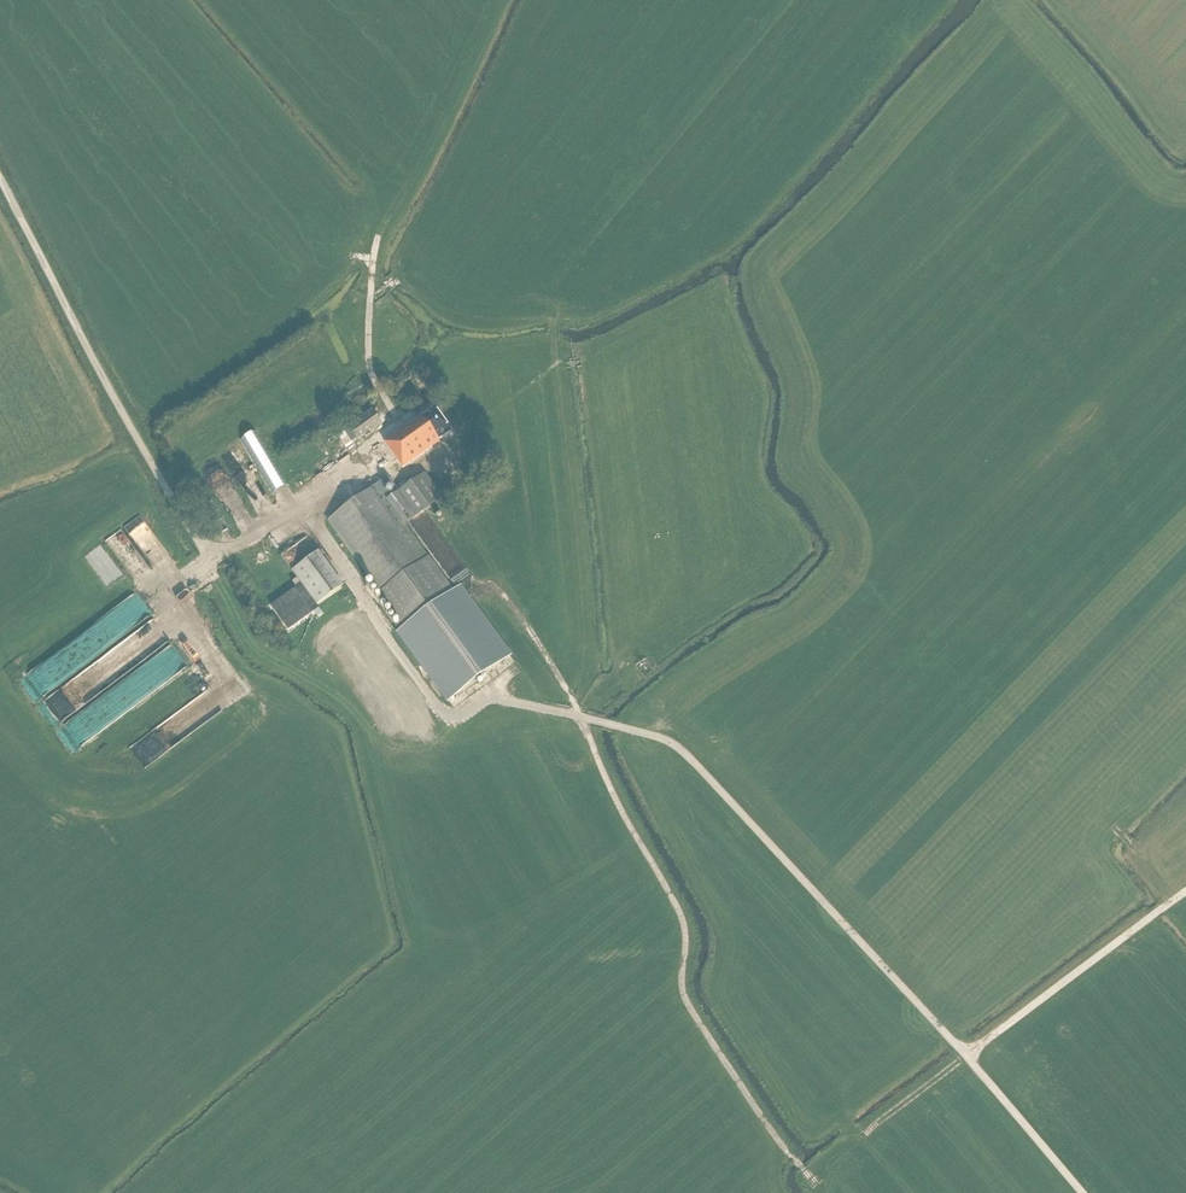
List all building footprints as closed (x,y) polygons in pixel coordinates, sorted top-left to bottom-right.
[(422,417),(385,443),(403,469),(440,442),(439,441),(451,433),(434,409),(423,418),(422,417)] [(383,425),(372,410),(349,427),(358,440),(369,431),(371,434),(383,425)] [(261,463),(272,479),(284,471),(272,455),(261,463)] [(387,478),(328,521),(404,627),(398,632),(449,701),(510,656),(460,587),(453,592),(406,525),(443,499),(425,473),(398,493),(387,478)] [(143,514),(126,525),(152,565),(170,554),(143,514)] [(344,587),(318,552),(292,571),(301,583),(317,606),(344,587)] [(301,583),(298,580),(292,584),(298,591),(273,609),(290,633),(315,614),(318,619),(323,615),(317,606),(301,583)] [(86,695),(88,699),(107,687),(93,664),(70,677),(78,690),(76,692),(80,699),(86,695)]
